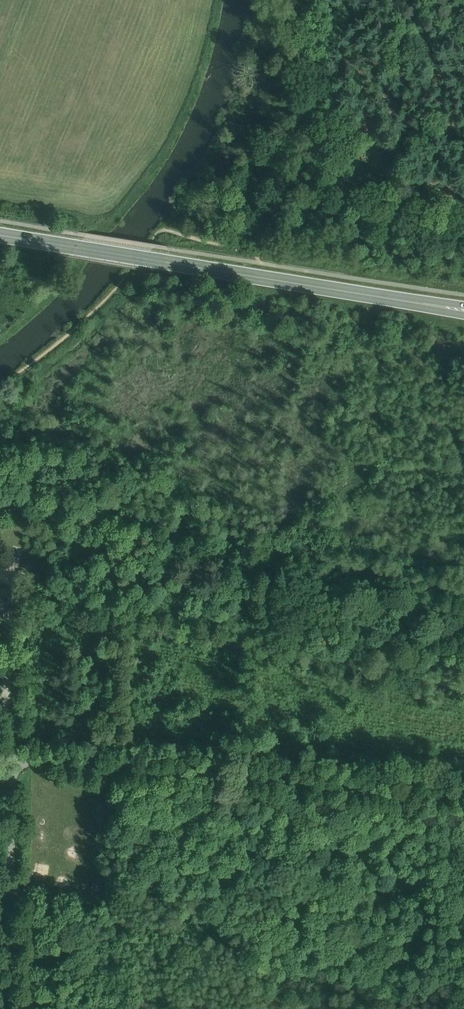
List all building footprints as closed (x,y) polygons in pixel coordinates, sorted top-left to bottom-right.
[(16,590),(0,588),(0,610),(13,612),(16,590)] [(100,881),(94,881),(91,884),(91,890),(94,892),(99,892),(102,890),(102,883),(100,881)]
